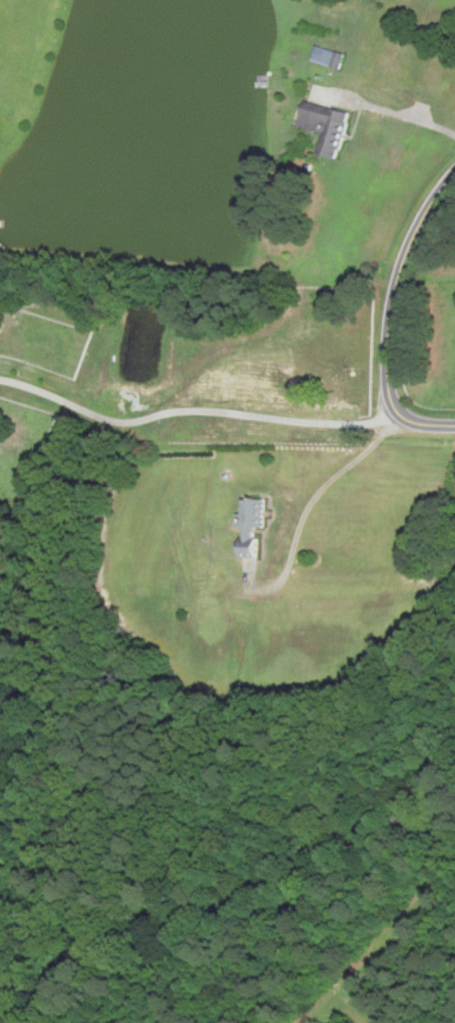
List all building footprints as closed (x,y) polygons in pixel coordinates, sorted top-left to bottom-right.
[(345,53),(316,47),(313,62),(342,68),(345,53)] [(351,112),(308,102),(302,128),(324,133),(319,154),(340,159),(351,112)] [(267,500),(246,499),(245,513),(240,513),(240,527),(244,527),(244,557),(260,558),(261,529),(266,529),(267,500)]
